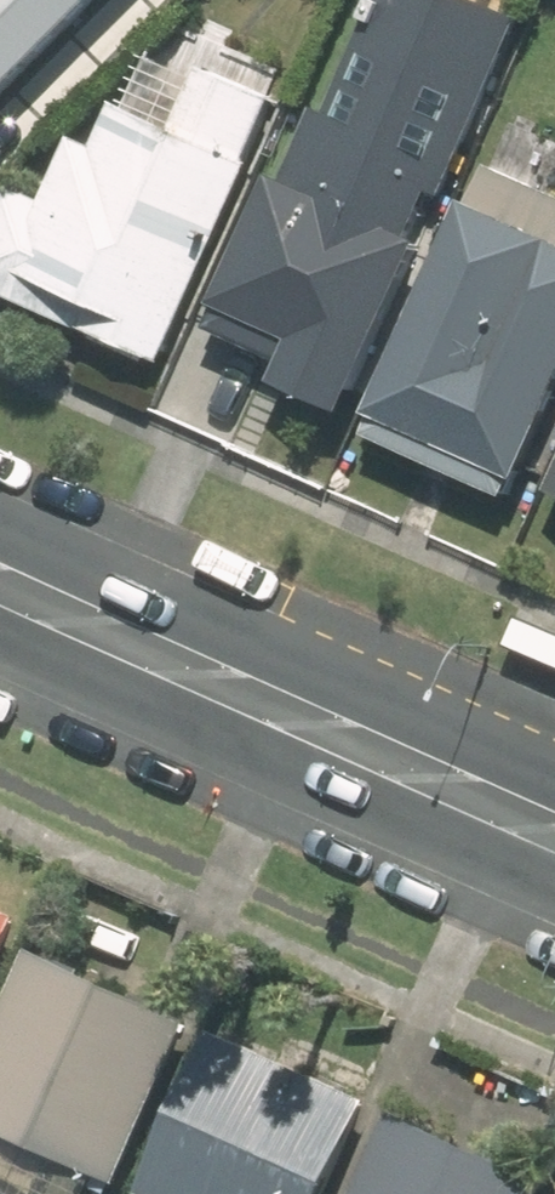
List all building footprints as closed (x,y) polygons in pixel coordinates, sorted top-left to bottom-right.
[(96,0),(0,0),(0,92),(96,0)] [(511,16),(473,0),(347,0),(201,348),(273,378),(257,417),(331,448),(511,16)] [(274,106),(195,72),(164,143),(104,117),(85,159),(61,148),(34,212),(7,200),(0,216),(0,311),(154,379),(274,106)] [(554,388),(554,201),(472,165),(351,445),(502,511),(554,388)] [(18,961),(0,1009),(0,1193),(111,1193),(177,1020),(18,961)] [(206,1039),(141,1193),(316,1193),(355,1102),(206,1039)] [(373,1128),(347,1193),(536,1193),(536,1192),(373,1128)]
